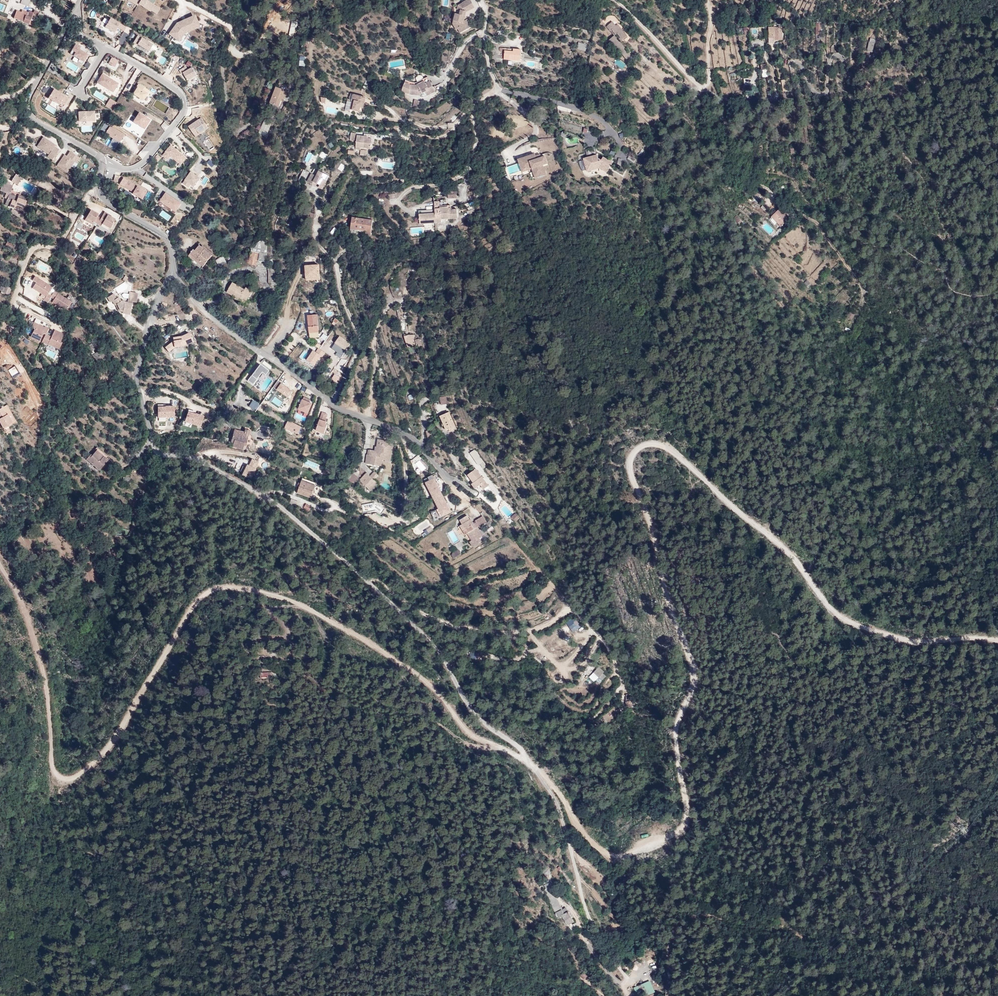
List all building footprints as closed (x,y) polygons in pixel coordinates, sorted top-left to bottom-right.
[(137,5),(138,4),(151,11),(151,10),(157,14),(160,9),(153,4),(155,0),(128,0),(137,5)] [(465,16),(466,12),(474,7),(470,0),(468,0),(462,3),(460,10),(459,15),(456,14),(453,24),(456,30),(458,29),(460,33),(471,27),(467,19),(463,21),(465,16)] [(17,10),(13,18),(33,26),(35,21),(37,22),(39,17),(37,16),(39,12),(34,11),(33,13),(28,11),(27,14),(17,10)] [(279,35),(287,23),(276,15),(267,27),(279,35)] [(110,18),(105,27),(114,33),(117,28),(124,32),(126,28),(110,18)] [(179,40),(184,33),(195,28),(190,18),(177,24),(170,34),(179,40)] [(627,37),(626,36),(627,35),(618,24),(616,26),(612,22),(606,27),(613,35),(615,34),(615,35),(617,33),(620,38),(618,40),(614,36),(608,41),(611,44),(612,43),(622,55),(626,52),(624,49),(625,48),(620,42),(622,40),(623,41),(627,37)] [(778,40),(782,40),(782,27),(769,27),(769,44),(774,44),(774,41),(778,41),(778,40)] [(152,45),(137,36),(133,43),(137,45),(138,44),(149,51),(152,45)] [(577,49),(585,51),(587,45),(579,43),(577,49)] [(85,50),(76,44),(70,53),(79,59),(78,61),(82,64),(88,55),(84,52),(85,50)] [(520,61),(521,50),(513,49),(513,52),(505,51),(505,48),(499,48),(499,51),(502,53),(501,58),(502,58),(502,59),(505,59),(513,60),(520,61)] [(114,67),(118,59),(111,56),(108,64),(114,67)] [(623,69),(627,64),(617,58),(614,63),(623,69)] [(186,67),(180,70),(182,74),(184,73),(188,81),(197,75),(193,68),(188,70),(186,67)] [(118,84),(102,74),(97,82),(113,92),(118,84)] [(427,96),(435,92),(428,77),(416,83),(411,82),(406,81),(401,91),(409,94),(421,95),(421,94),(425,92),(427,96)] [(133,94),(143,100),(149,91),(139,84),(136,88),(137,88),(136,90),(133,94)] [(287,91),(276,87),(270,103),(279,106),(282,99),(283,96),(286,96),(287,91)] [(69,98),(54,89),(48,98),(59,104),(60,102),(65,105),(69,98)] [(360,107),(363,108),(365,98),(354,95),(350,109),(359,111),(360,107)] [(108,98),(105,106),(112,109),(115,101),(108,98)] [(422,102),(414,100),(412,106),(420,109),(422,102)] [(78,116),(74,116),(75,124),(79,123),(79,121),(95,121),(94,111),(78,112),(78,116)] [(150,120),(139,113),(133,122),(144,129),(150,120)] [(202,118),(189,127),(196,137),(208,128),(202,118)] [(258,132),(266,136),(272,122),(264,119),(258,132)] [(165,121),(160,126),(165,130),(169,126),(165,121)] [(124,134),(110,126),(105,134),(119,142),(124,134)] [(374,142),(375,135),(364,134),(364,136),(357,135),(357,133),(351,132),(350,140),(356,141),(356,147),(361,147),(371,148),(372,142),(374,142)] [(45,137),(38,147),(49,154),(48,156),(52,160),(59,150),(54,147),(56,144),(45,137)] [(108,138),(105,143),(115,148),(117,143),(108,138)] [(172,146),(163,155),(168,159),(171,155),(181,164),(186,158),(172,146)] [(57,166),(67,172),(74,162),(76,163),(80,158),(70,152),(67,156),(65,155),(57,166)] [(518,160),(522,172),(532,168),(535,178),(545,174),(543,165),(547,164),(545,157),(542,158),(536,159),(535,156),(535,154),(518,160)] [(613,163),(603,157),(601,160),(597,158),(597,155),(584,159),(587,171),(599,168),(607,172),(613,163)] [(210,158),(206,162),(211,167),(214,163),(210,158)] [(507,166),(509,174),(520,171),(517,163),(507,166)] [(329,176),(319,171),(316,176),(312,174),(307,182),(312,184),(313,182),(316,183),(320,185),(323,180),(326,182),(329,176)] [(191,172),(183,184),(188,188),(191,184),(194,187),(200,178),(191,172)] [(146,173),(143,177),(157,187),(160,183),(146,173)] [(18,185),(21,178),(15,174),(11,181),(18,185)] [(128,181),(125,187),(133,192),(133,193),(142,199),(146,192),(128,181)] [(9,194),(12,186),(3,182),(0,190),(0,191),(9,194)] [(166,193),(161,201),(176,212),(182,204),(166,193)] [(17,197),(9,194),(4,205),(13,208),(15,205),(23,208),(27,198),(18,195),(17,197)] [(457,218),(457,208),(451,208),(451,205),(447,206),(447,202),(442,202),(443,206),(440,206),(439,201),(435,201),(435,210),(435,213),(436,223),(441,223),(440,219),(457,218)] [(781,227),(789,219),(780,209),(776,212),(774,214),(771,217),(775,221),(781,227)] [(110,228),(115,220),(107,216),(108,214),(104,212),(101,218),(97,216),(98,215),(91,210),(85,220),(92,224),(94,222),(97,224),(99,222),(110,228)] [(436,223),(435,213),(419,214),(420,224),(436,223)] [(373,220),(352,217),(351,229),(366,231),(365,234),(370,234),(373,220)] [(110,228),(99,222),(97,224),(109,231),(110,228)] [(768,225),(764,229),(771,236),(775,231),(768,225)] [(268,235),(267,234),(255,244),(252,246),(251,251),(259,253),(257,261),(266,262),(267,254),(268,235)] [(8,241),(5,246),(12,250),(15,245),(8,241)] [(204,265),(212,256),(199,246),(195,251),(194,249),(190,254),(204,265)] [(257,261),(259,253),(251,251),(248,264),(256,266),(257,261)] [(204,265),(190,254),(189,255),(203,267),(204,265)] [(220,268),(227,263),(223,257),(216,261),(220,268)] [(320,280),(319,264),(305,265),(306,280),(320,280)] [(71,302),(54,291),(51,296),(48,294),(52,287),(35,276),(32,280),(36,283),(33,288),(46,297),(44,300),(48,302),(51,297),(54,299),(52,302),(66,310),(71,302)] [(806,287),(801,281),(797,285),(802,291),(806,287)] [(244,290),(232,283),(227,293),(236,298),(235,299),(245,305),(252,292),(245,288),(244,290)] [(5,286),(4,288),(1,286),(0,288),(0,290),(3,291),(2,292),(9,295),(11,289),(5,286)] [(138,294),(129,292),(127,303),(124,302),(123,300),(121,301),(118,297),(116,298),(113,294),(107,297),(110,302),(112,301),(115,305),(117,304),(120,310),(123,310),(122,312),(122,313),(130,314),(132,302),(136,302),(138,294)] [(854,313),(849,311),(846,318),(851,320),(854,313)] [(319,332),(317,315),(308,315),(309,333),(319,332)] [(44,327),(34,322),(31,328),(34,329),(31,337),(40,341),(40,339),(43,341),(46,334),(49,329),(45,327),(44,327)] [(60,342),(64,335),(55,330),(51,337),(46,334),(43,341),(42,342),(48,345),(48,344),(59,349),(62,343),(60,342)] [(322,332),(319,337),(324,340),(327,335),(322,332)] [(183,346),(193,341),(189,333),(181,336),(173,338),(173,341),(165,348),(168,352),(174,347),(183,346)] [(337,352),(335,354),(341,359),(352,344),(339,335),(330,347),(337,352)] [(408,335),(404,336),(405,341),(409,340),(411,346),(416,345),(416,344),(418,344),(419,346),(421,346),(419,338),(415,340),(414,335),(408,335)] [(325,340),(320,348),(327,352),(332,344),(325,340)] [(318,347),(316,351),(313,348),(306,358),(315,365),(324,352),(318,347)] [(100,350),(92,355),(98,364),(106,359),(100,350)] [(288,397),(293,389),(277,380),(272,387),(288,397)] [(308,413),(312,405),(309,403),(309,402),(310,400),(304,397),(299,409),(302,410),(302,409),(305,411),(305,412),(308,413)] [(449,403),(447,397),(439,397),(441,405),(449,403)] [(273,410),(276,403),(272,401),(271,403),(267,401),(265,406),(273,410)] [(16,422),(7,405),(0,409),(0,422),(3,428),(8,425),(9,426),(16,422)] [(174,417),(174,406),(157,406),(158,417),(174,417)] [(200,427),(204,416),(188,411),(184,422),(200,427)] [(326,424),(327,422),(324,421),(327,414),(322,412),(316,430),(324,433),(327,425),(326,424)] [(440,416),(446,431),(449,430),(450,432),(456,429),(449,412),(440,416)] [(284,428),(298,435),(301,427),(288,420),(284,428)] [(249,433),(234,430),(231,442),(233,443),(232,447),(244,450),(245,448),(246,449),(247,446),(246,445),(249,433)] [(393,442),(378,440),(376,451),(369,450),(368,455),(369,455),(368,464),(381,466),(382,459),(390,461),(393,442)] [(109,458),(97,447),(95,449),(96,450),(108,460),(109,458)] [(474,459),(479,456),(475,449),(470,453),(474,459)] [(99,470),(108,460),(96,450),(92,455),(90,454),(86,459),(99,470)] [(487,466),(479,456),(474,459),(478,465),(480,464),(483,469),(487,466)] [(245,463),(241,474),(251,479),(258,461),(250,457),(247,464),(245,463)] [(306,459),(303,466),(317,471),(319,464),(306,459)] [(419,460),(415,463),(421,472),(426,468),(419,460)] [(488,486),(476,469),(468,475),(473,483),(477,487),(480,485),(484,489),(488,486)] [(370,476),(366,472),(359,480),(371,492),(379,484),(374,480),(378,475),(374,472),(373,473),(370,476)] [(354,485),(359,478),(353,473),(347,479),(354,485)] [(440,516),(450,511),(433,475),(429,477),(430,481),(426,483),(439,509),(437,509),(440,516)] [(302,480),(297,493),(311,498),(316,485),(302,480)] [(506,505),(501,507),(506,517),(511,514),(506,505)] [(516,513),(511,517),(516,522),(520,518),(516,513)] [(482,537),(476,528),(474,524),(471,519),(469,520),(467,516),(460,520),(462,524),(465,529),(467,533),(472,541),(470,542),(473,547),(481,542),(479,538),(482,537)] [(479,527),(487,522),(483,516),(475,521),(476,522),(479,526),(479,527)] [(87,530),(81,521),(77,524),(83,533),(87,530)] [(451,555),(453,559),(461,554),(458,550),(452,553),(452,554),(451,555)] [(604,671),(599,667),(594,672),(599,677),(602,673),(604,671)] [(544,881),(540,883),(538,884),(550,907),(554,905),(556,904),(544,881)] [(556,904),(554,905),(560,919),(568,916),(563,905),(558,907),(556,904)] [(650,981),(638,985),(642,995),(656,995),(650,981)]
